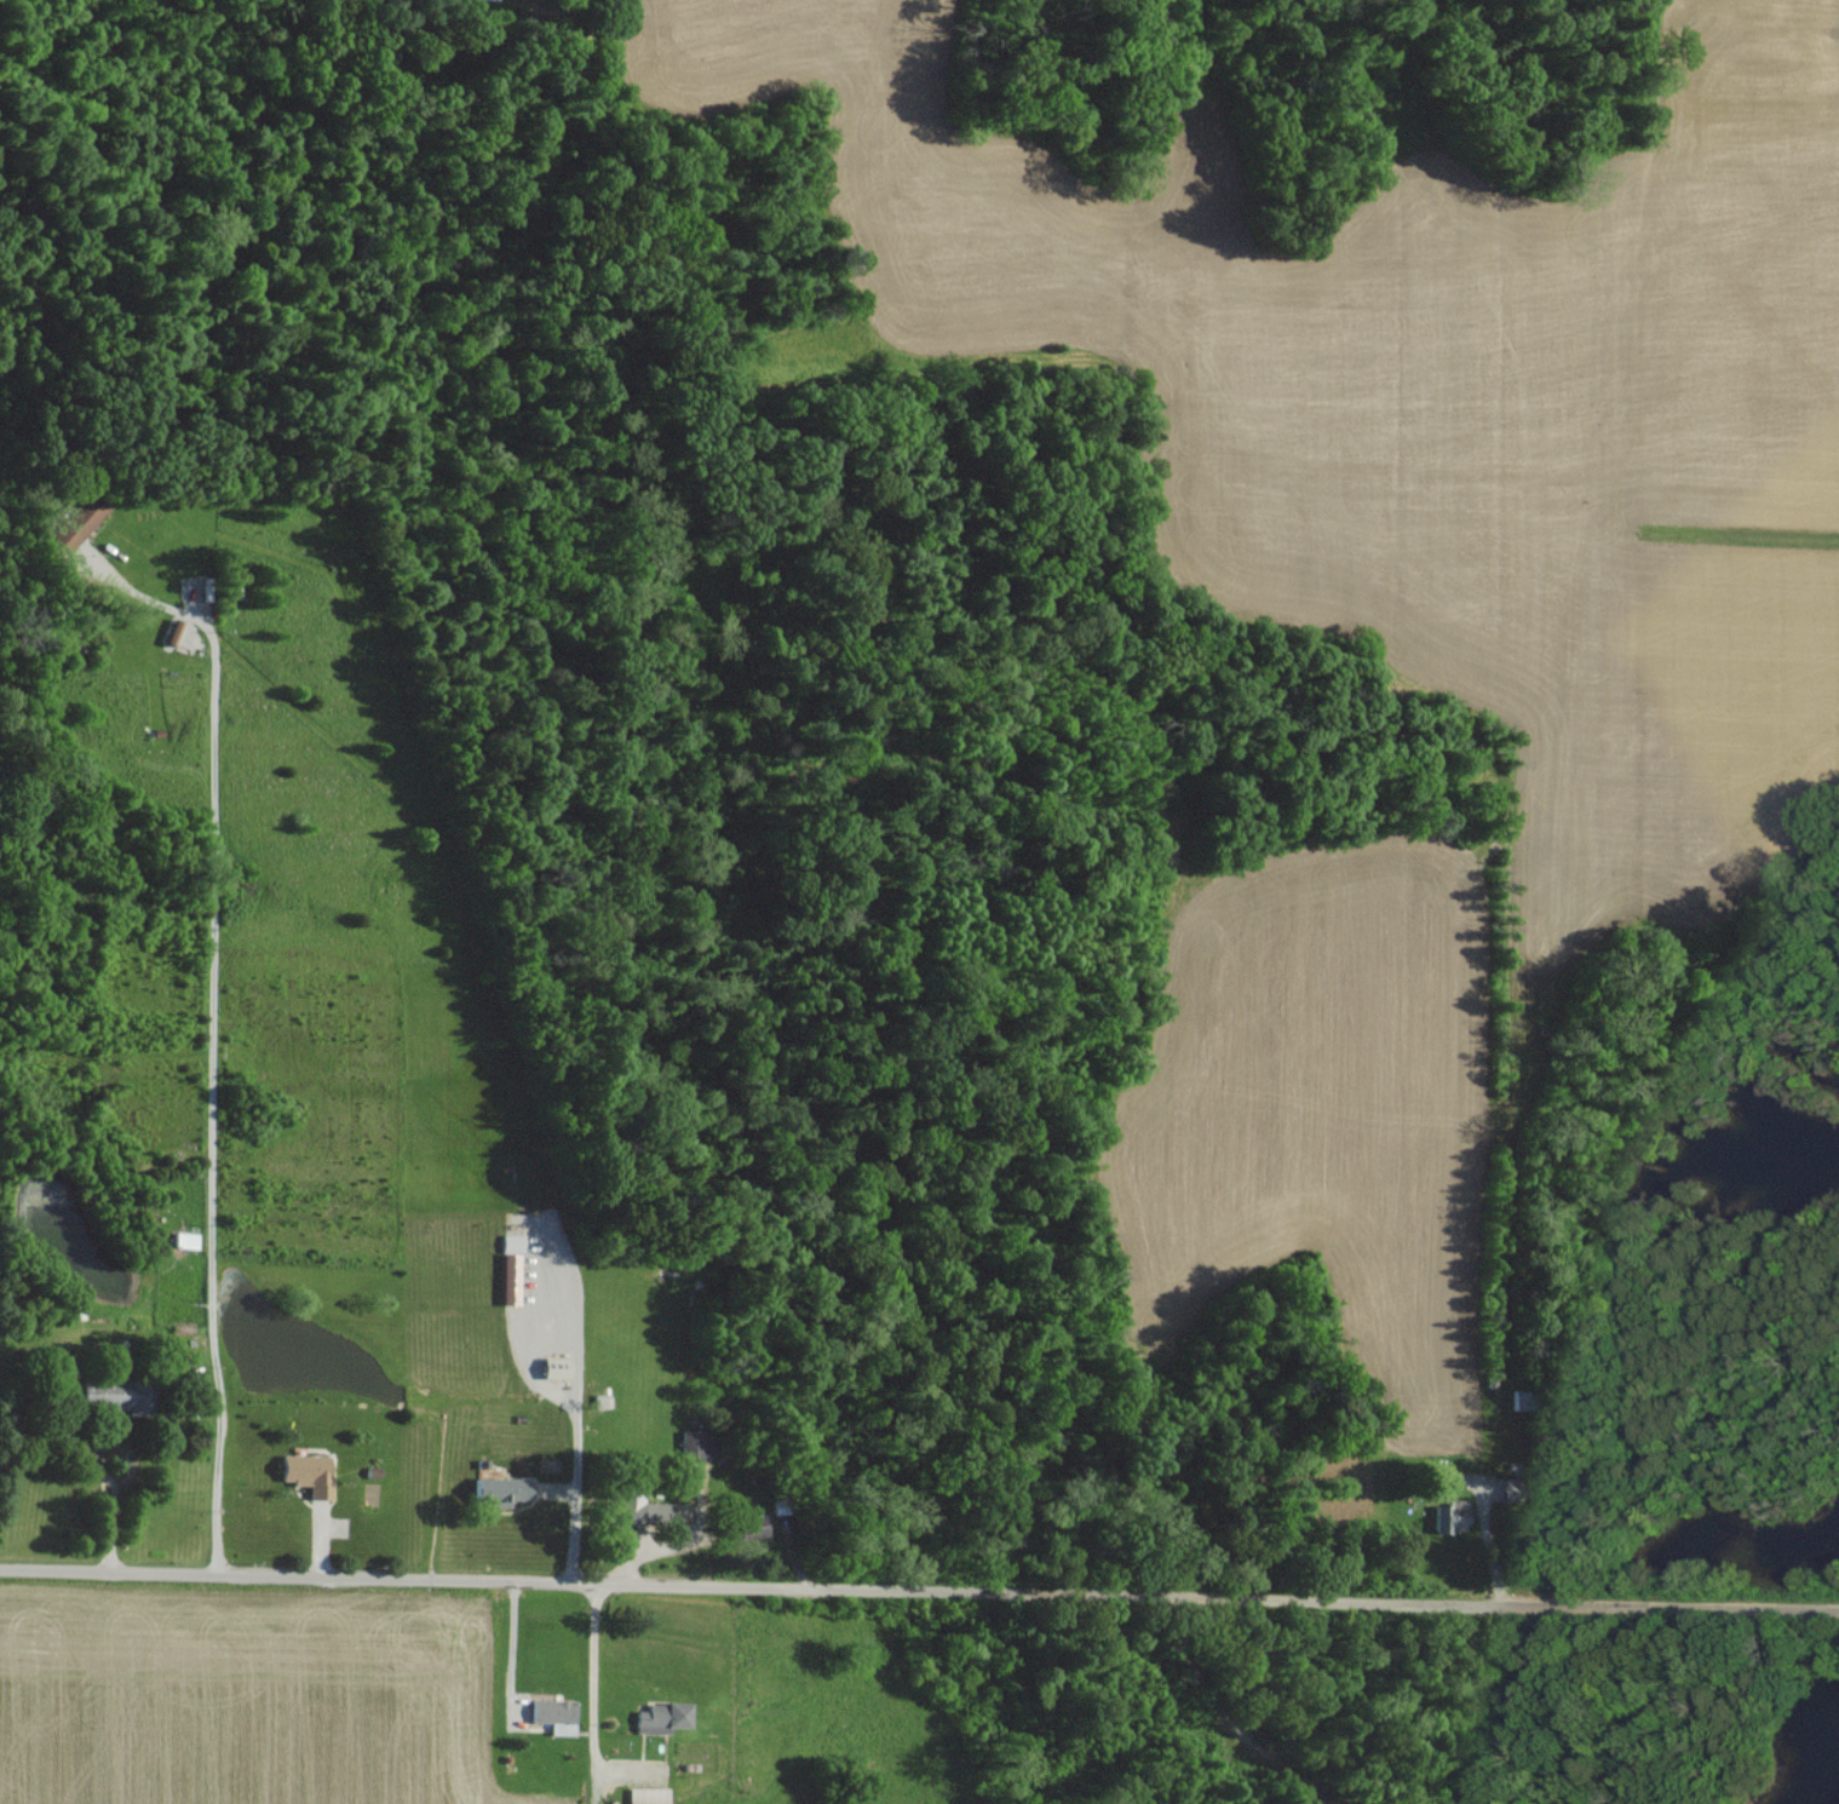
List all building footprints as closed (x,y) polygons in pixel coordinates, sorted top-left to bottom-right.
[(43,534),(61,552),(99,515),(82,497),(43,534)] [(496,1302),(511,1303),(513,1252),(497,1251),(496,1302)] [(71,1406),(135,1407),(135,1376),(72,1376),(71,1406)] [(323,1453),(275,1453),(275,1482),(304,1482),(304,1498),(323,1498),(323,1453)] [(468,1505),(504,1506),(505,1499),(526,1499),(527,1476),(468,1475),(468,1505)] [(667,1502),(637,1500),(637,1489),(612,1488),(612,1499),(597,1498),(596,1519),(665,1523),(667,1502)] [(1430,1500),(1429,1529),(1459,1530),(1460,1501),(1430,1500)] [(545,1733),(569,1733),(570,1699),(526,1697),(525,1720),(546,1721),(545,1733)] [(683,1702),(643,1701),(642,1719),(633,1718),(633,1729),(683,1730),(683,1702)] [(623,1803),(662,1803),(663,1787),(623,1787),(623,1803)]
